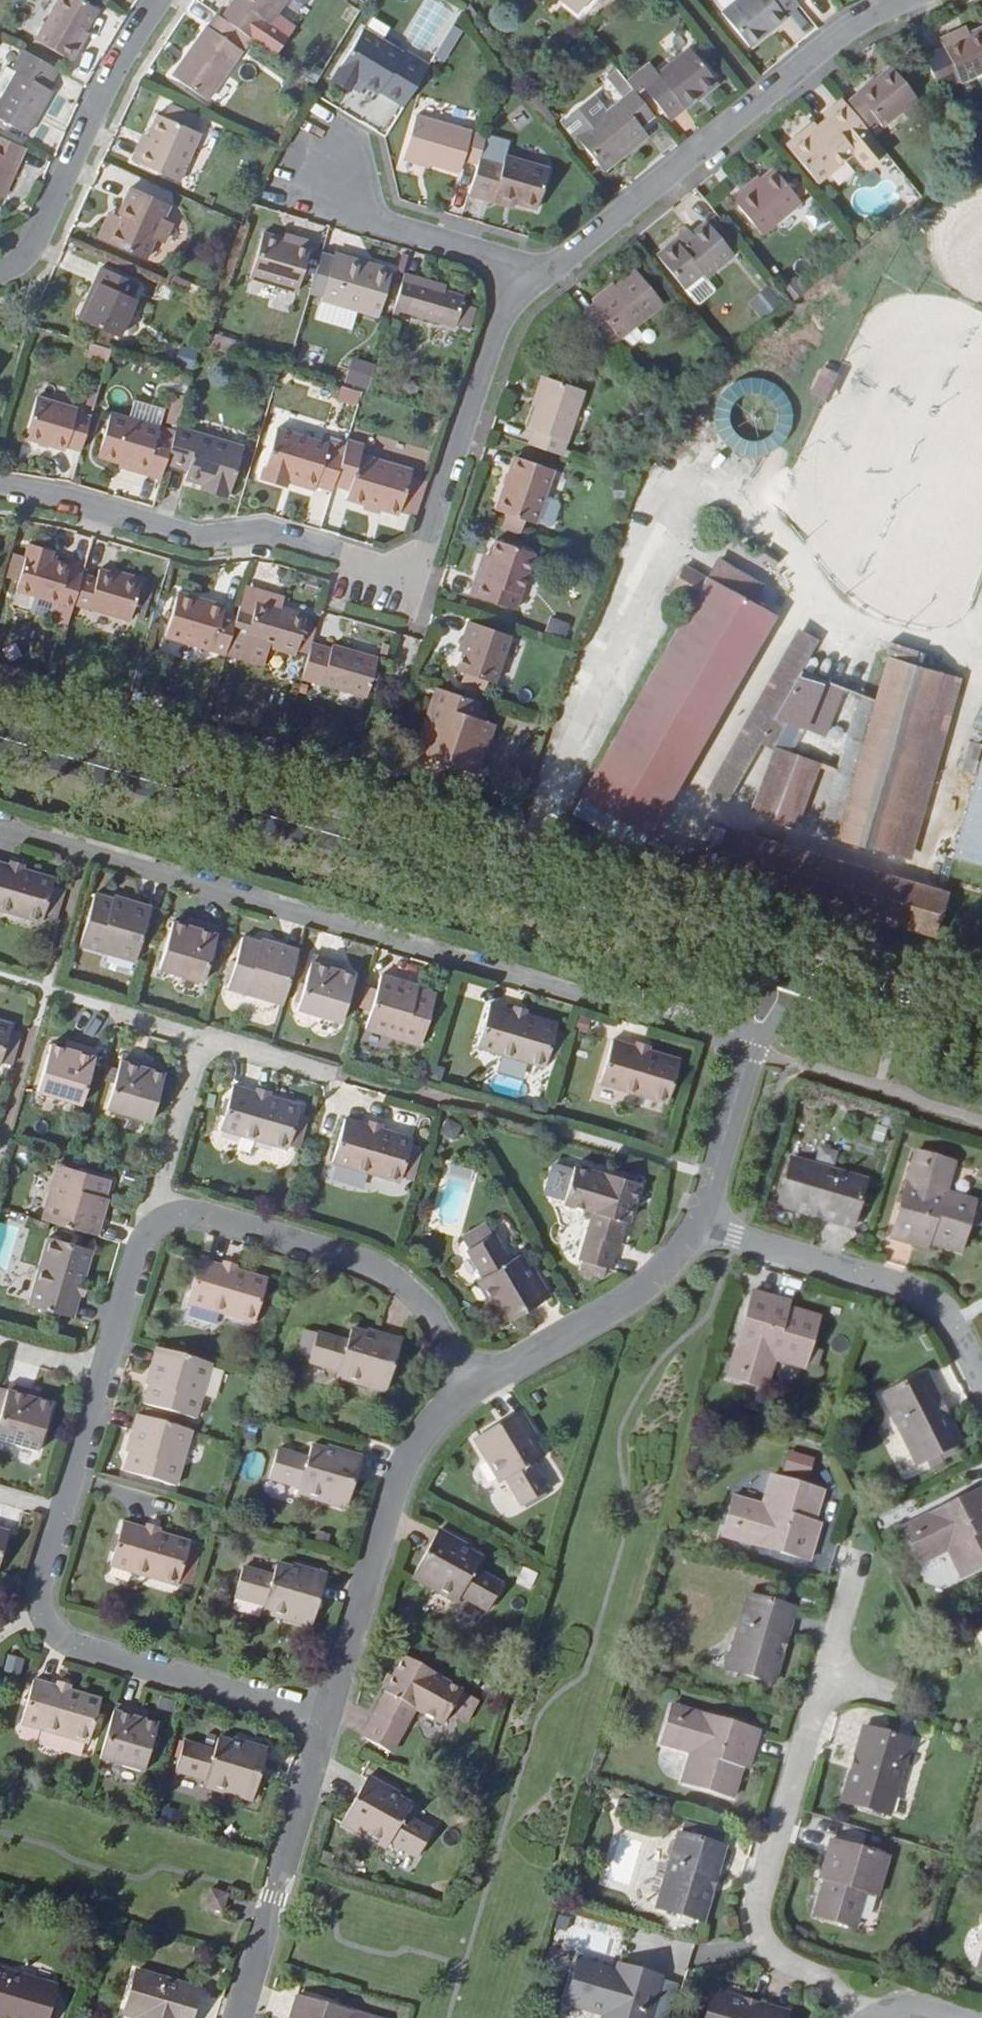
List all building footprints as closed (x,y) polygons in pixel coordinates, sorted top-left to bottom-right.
[(83,0),(63,0),(40,42),(76,62),(85,48),(81,46),(101,11),(83,0)] [(223,17),(243,31),(256,41),(269,22),(272,24),(289,0),(244,0),(242,3),(238,0),(236,0),(223,17)] [(584,12),(594,0),(570,0),(584,12)] [(730,15),(758,49),(795,18),(793,17),(808,4),(804,0),(748,0),(730,15)] [(466,10),(438,55),(446,61),(473,19),(466,10)] [(235,43),(243,31),(223,17),(218,13),(190,54),(195,57),(180,78),(210,99),(244,51),(235,43)] [(360,77),(382,91),(384,89),(407,104),(431,66),(407,51),(405,54),(367,29),(338,74),(354,85),(360,77)] [(927,57),(941,88),(962,79),(963,81),(981,72),(981,29),(947,45),(948,48),(927,57)] [(723,82),(696,48),(649,88),(672,116),(687,103),(690,108),(723,82)] [(28,52),(16,71),(21,74),(0,111),(0,119),(30,137),(56,93),(51,91),(62,72),(28,52)] [(660,117),(623,72),(614,79),(630,99),(611,114),(600,100),(572,123),(609,168),(652,134),(647,128),(660,117)] [(850,103),(871,129),(882,120),(886,125),(912,104),(887,73),(850,103)] [(377,100),(382,91),(360,77),(354,85),(377,100)] [(871,129),(847,99),(828,114),(831,119),(817,130),(814,126),(795,143),(825,179),(860,150),(872,166),(890,152),(871,129)] [(204,118),(173,104),(168,117),(198,131),(204,118)] [(141,144),(134,159),(182,182),(204,133),(198,131),(168,117),(161,114),(146,146),(141,144)] [(468,160),(482,164),(485,153),(490,136),(421,116),(409,156),(465,173),(468,160)] [(0,136),(0,202),(19,162),(23,164),(30,150),(0,136)] [(552,169),(510,157),(508,157),(512,143),(490,136),(485,153),(482,164),(473,194),(498,202),(499,197),(540,209),(552,169)] [(803,202),(777,169),(757,185),(753,182),(734,198),(764,234),(803,202)] [(107,222),(99,238),(146,259),(155,239),(164,243),(172,223),(164,218),(170,204),(133,188),(115,226),(107,222)] [(865,224),(853,233),(861,243),(873,234),(865,224)] [(742,263),(715,228),(687,250),(683,246),(664,262),(692,296),(711,280),(715,285),(742,263)] [(313,247),(266,233),(253,278),(300,291),(313,247)] [(395,271),(339,254),(325,301),(381,318),(395,271)] [(101,285),(85,321),(121,338),(137,300),(133,298),(140,283),(103,266),(96,282),(101,285)] [(638,271),(584,315),(606,341),(617,332),(622,340),(665,305),(638,271)] [(467,299),(406,280),(397,310),(458,327),(467,299)] [(475,310),(465,307),(459,324),(470,327),(475,310)] [(606,341),(611,348),(622,340),(617,332),(606,341)] [(239,341),(209,333),(205,345),(235,354),(239,341)] [(113,349),(92,342),(88,355),(109,361),(113,349)] [(183,348),(177,364),(194,370),(199,354),(183,348)] [(828,397),(840,370),(822,362),(810,389),(828,397)] [(195,373),(176,368),(172,380),(191,386),(195,373)] [(722,440),(732,448),(744,452),(757,452),(769,448),(780,440),(787,430),(790,418),(790,404),(784,392),(775,382),(763,376),(750,373),(737,376),(726,383),(717,392),(712,404),(712,417),(715,429),(722,440)] [(537,430),(532,444),(565,455),(587,391),(550,378),(532,429),(537,430)] [(342,387),(338,400),(358,405),(361,392),(342,387)] [(83,451),(93,417),(79,413),(79,410),(40,398),(28,438),(68,450),(69,447),(83,451)] [(168,463),(177,432),(112,413),(99,456),(149,471),(148,474),(163,478),(168,463)] [(177,432),(168,463),(189,470),(186,478),(207,485),(232,493),(246,448),(179,427),(177,432)] [(319,485),(334,490),(338,475),(346,446),(329,441),(328,443),(278,428),(264,474),(288,481),(290,476),(319,485)] [(349,440),(346,446),(338,475),(353,479),(348,499),(400,514),(414,470),(362,455),(365,445),(349,440)] [(567,448),(565,455),(574,458),(577,452),(567,448)] [(515,455),(510,469),(515,471),(520,456),(515,455)] [(556,469),(520,456),(515,471),(510,469),(504,486),(508,488),(501,511),(508,513),(525,519),(537,523),(556,469)] [(319,485),(290,476),(288,481),(318,490),(319,485)] [(232,493),(207,485),(205,491),(230,499),(232,493)] [(615,485),(616,496),(624,496),(624,485),(615,485)] [(508,488),(504,486),(496,509),(501,511),(508,488)] [(525,519),(508,513),(504,527),(520,533),(525,519)] [(489,563),(482,560),(471,594),(516,609),(535,552),(497,539),(492,555),(489,563)] [(75,607),(75,604),(84,574),(85,570),(51,561),(53,555),(30,548),(27,558),(21,581),(18,590),(75,607)] [(489,563),(492,555),(485,552),(482,560),(489,563)] [(27,558),(15,555),(9,577),(21,581),(27,558)] [(763,587),(719,562),(709,579),(694,605),(759,644),(774,619),(752,606),(763,587)] [(694,605),(709,579),(685,565),(670,591),(694,605)] [(99,578),(84,574),(75,604),(131,620),(143,582),(101,569),(99,578)] [(248,583),(241,607),(256,611),(259,601),(283,608),(287,594),(248,583)] [(228,654),(238,617),(226,613),(208,608),(211,601),(180,592),(168,637),(228,654)] [(208,608),(226,613),(228,607),(211,601),(208,608)] [(256,611),(241,607),(238,617),(228,654),(227,655),(266,666),(271,648),(297,655),(299,650),(309,653),(316,627),(306,624),(309,615),(283,608),(259,601),(256,611)] [(583,797),(649,834),(759,644),(694,605),(583,797)] [(555,619),(550,633),(565,638),(570,624),(555,619)] [(513,635),(471,621),(465,641),(470,642),(461,670),(468,672),(491,681),(498,683),(513,635)] [(775,718),(798,678),(818,643),(801,635),(709,796),(724,805),(775,718)] [(461,651),(467,652),(470,642),(465,641),(461,651)] [(332,649),(313,644),(304,677),(368,695),(379,657),(334,644),(332,649)] [(933,671),(889,658),(875,700),(860,696),(820,835),(883,853),(933,671)] [(954,678),(933,671),(883,853),(905,859),(954,678)] [(491,681),(468,672),(464,682),(488,690),(491,681)] [(821,686),(798,678),(775,718),(805,728),(821,686)] [(482,701),(438,686),(427,718),(432,720),(422,753),(478,771),(495,723),(477,716),(482,701)] [(837,692),(821,686),(805,728),(822,734),(837,692)] [(432,720),(427,718),(416,751),(422,753),(432,720)] [(265,737),(262,748),(277,752),(280,741),(265,737)] [(811,764),(781,754),(757,818),(789,829),(811,764)] [(955,854),(981,862),(981,760),(955,854)] [(639,851),(649,834),(583,797),(573,815),(639,851)] [(718,845),(723,829),(710,825),(705,841),(718,845)] [(888,900),(894,878),(723,829),(717,851),(888,900)] [(711,872),(932,936),(944,892),(894,878),(888,900),(717,851),(711,872)] [(44,922),(56,878),(24,869),(26,863),(11,860),(10,864),(0,861),(0,910),(44,922)] [(82,943),(137,959),(152,904),(116,894),(116,896),(97,891),(82,943)] [(221,923),(190,914),(188,923),(175,919),(162,966),(206,978),(221,923)] [(263,938),(244,932),(229,985),(284,1000),(300,945),(264,935),(263,938)] [(347,959),(315,950),(300,1005),(345,1018),(358,971),(344,967),(347,959)] [(384,968),(368,1024),(424,1040),(438,987),(419,982),(420,979),(384,968)] [(475,1044),(541,1062),(553,1019),(488,1000),(475,1044)] [(13,1029),(14,1024),(0,1020),(0,1068),(2,1068),(3,1062),(13,1064),(20,1041),(11,1038),(13,1029)] [(23,1032),(13,1029),(11,1038),(20,1041),(23,1032)] [(611,1036),(599,1078),(667,1098),(679,1055),(611,1036)] [(100,1051),(69,1043),(67,1050),(54,1046),(40,1093),(84,1106),(100,1051)] [(154,1123),(167,1075),(154,1072),(156,1064),(125,1055),(110,1110),(154,1123)] [(293,1150),(305,1107),(273,1097),(274,1091),(261,1088),(259,1093),(237,1087),(233,1100),(228,1099),(223,1116),(227,1117),(224,1130),(293,1150)] [(405,1183),(417,1140),(386,1130),(387,1124),(374,1121),(372,1125),(349,1120),(345,1134),(341,1132),(336,1149),(340,1150),(336,1163),(405,1183)] [(465,1129),(452,1122),(445,1137),(454,1141),(461,1137),(465,1129)] [(917,1153),(892,1239),(928,1249),(930,1244),(960,1253),(975,1201),(945,1193),(953,1164),(917,1153)] [(792,1159),(779,1206),(853,1227),(867,1181),(792,1159)] [(108,1200),(114,1181),(62,1166),(45,1221),(100,1237),(110,1201),(108,1200)] [(583,1262),(580,1272),(596,1276),(599,1266),(606,1268),(610,1270),(616,1245),(619,1245),(625,1222),(628,1222),(638,1184),(605,1174),(604,1178),(574,1168),(564,1204),(593,1213),(579,1261),(583,1262)] [(504,1325),(550,1298),(537,1276),(534,1277),(521,1256),(511,1262),(494,1235),(492,1236),(486,1225),(464,1238),(471,1249),(469,1251),(485,1277),(478,1282),(504,1325)] [(86,1283),(95,1251),(51,1238),(32,1307),(45,1311),(62,1315),(76,1320),(83,1296),(86,1283)] [(273,1283),(241,1274),(243,1267),(229,1263),(227,1269),(204,1262),(200,1276),(196,1275),(190,1292),(195,1294),(192,1307),(259,1328),(273,1283)] [(606,1268),(599,1266),(596,1276),(603,1278),(606,1268)] [(86,1283),(83,1296),(88,1298),(92,1285),(86,1283)] [(767,1390),(776,1360),(804,1368),(819,1318),(788,1309),(789,1304),(754,1293),(729,1378),(767,1390)] [(62,1315),(45,1311),(44,1316),(60,1320),(62,1315)] [(384,1393),(400,1338),(368,1329),(367,1331),(353,1327),(349,1339),(319,1331),(309,1364),(340,1373),(338,1380),(384,1393)] [(215,1368),(160,1352),(150,1387),(153,1388),(148,1408),(199,1423),(215,1368)] [(960,1443),(927,1375),(884,1396),(918,1463),(960,1443)] [(40,1456),(53,1408),(39,1404),(41,1396),(11,1387),(0,1423),(0,1445),(40,1456)] [(523,1507),(550,1491),(534,1464),(545,1457),(534,1439),(537,1437),(522,1413),(475,1440),(501,1484),(507,1480),(523,1507)] [(196,1433),(141,1417),(130,1454),(134,1456),(128,1474),(180,1489),(196,1433)] [(360,1453),(329,1444),(328,1447),(313,1443),(309,1456),(279,1447),(270,1481),(299,1489),(297,1496),(343,1510),(360,1453)] [(808,1482),(815,1459),(791,1452),(784,1476),(808,1482)] [(735,1499),(724,1536),(811,1559),(820,1526),(814,1523),(823,1493),(773,1478),(764,1507),(735,1499)] [(922,1564),(949,1550),(962,1577),(981,1567),(981,1491),(904,1529),(922,1564)] [(193,1545),(164,1536),(165,1530),(150,1526),(148,1532),(126,1525),(122,1540),(116,1538),(112,1555),(116,1556),(112,1570),(181,1590),(193,1545)] [(440,1531),(413,1578),(457,1603),(461,1596),(488,1611),(503,1584),(477,1569),(483,1559),(462,1546),(463,1545),(440,1531)] [(0,1568),(4,1569),(9,1550),(5,1549),(9,1536),(0,1533),(0,1569),(0,1568)] [(326,1573),(293,1562),(291,1566),(278,1562),(274,1574),(245,1566),(235,1598),(266,1607),(264,1613),(310,1627),(326,1573)] [(727,1670),(775,1683),(796,1609),(749,1595),(727,1670)] [(435,1675),(403,1657),(383,1692),(386,1695),(375,1714),(377,1716),(365,1739),(392,1754),(415,1712),(441,1726),(460,1692),(434,1678),(435,1675)] [(93,1747),(105,1702),(74,1693),(76,1687),(61,1683),(59,1688),(38,1682),(33,1697),(30,1696),(25,1711),(29,1713),(25,1727),(93,1747)] [(150,1723),(152,1716),(120,1706),(104,1761),(151,1775),(164,1727),(150,1723)] [(663,1745),(692,1752),(683,1782),(734,1798),(743,1767),(749,1768),(759,1732),(674,1707),(663,1745)] [(843,1801),(890,1815),(911,1742),(865,1728),(843,1801)] [(266,1747),(233,1737),(233,1740),(219,1736),(215,1748),(185,1740),(175,1773),(206,1782),(204,1788),(250,1802),(266,1747)] [(391,1843),(419,1858),(433,1831),(405,1816),(412,1804),(390,1791),(391,1788),(369,1776),(342,1824),(387,1849),(391,1843)] [(680,1835),(658,1908),(704,1922),(726,1849),(723,1848),(727,1836),(686,1823),(682,1835),(680,1835)] [(825,1880),(815,1915),(857,1928),(868,1891),(878,1894),(889,1858),(832,1841),(821,1879),(825,1880)] [(204,1906),(222,1911),(228,1892),(210,1887),(204,1906)] [(643,1930),(632,1966),(665,1975),(676,1939),(643,1930)] [(661,1979),(619,1966),(617,1972),(579,1961),(567,2004),(604,2015),(603,2017),(650,2017),(661,1979)] [(56,1986),(0,1970),(0,2017),(46,2017),(56,1986)] [(199,1990),(138,1972),(125,2015),(133,2017),(191,2017),(199,1990)] [(788,2013),(714,1991),(707,2017),(787,2017),(788,2013)] [(297,1998),(292,2017),(365,2017),(354,2015),(297,1998)]
